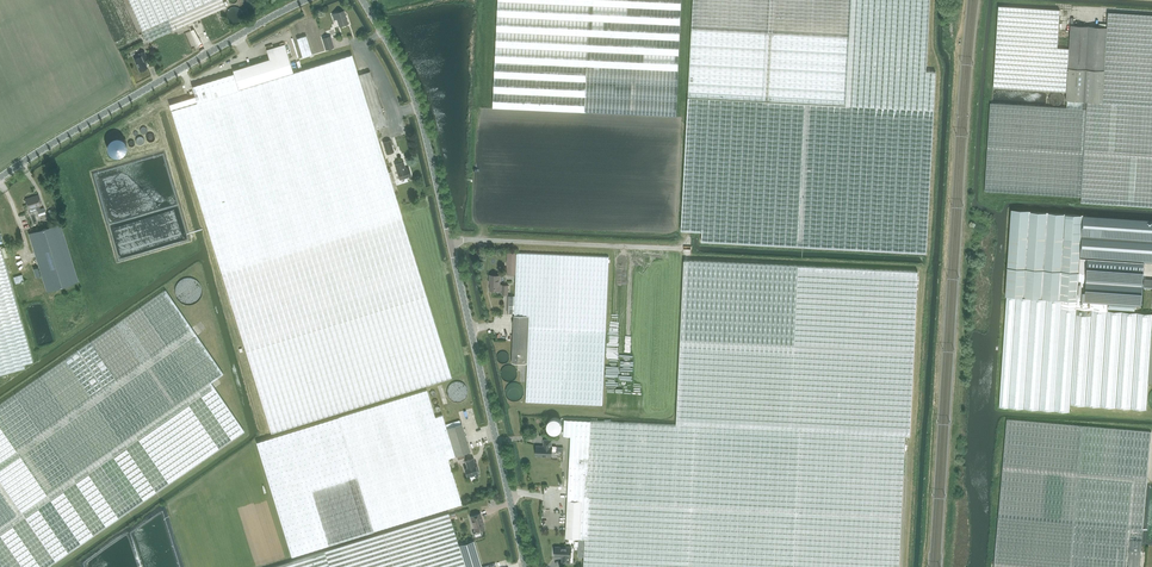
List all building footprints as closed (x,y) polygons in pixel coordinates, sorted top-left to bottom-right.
[(147,41),(173,30),(227,7),(224,0),(129,0),(147,41)] [(493,108),(675,116),(681,0),(498,0),(493,108)] [(688,97),(681,231),(702,232),(701,242),(926,254),(936,72),(926,72),(930,0),(693,0),(688,97)] [(243,14),(242,13),(242,11),(241,9),(240,8),(237,7),(236,6),(234,6),(231,7),(230,8),(229,9),(227,12),(227,13),(227,14),(227,16),(227,17),(228,19),(229,20),(231,21),(232,22),(233,22),(235,22),(236,22),(238,22),(240,20),(241,19),(242,18),(242,16),(243,14)] [(1048,91),(1068,92),(1067,109),(1045,108),(993,105),(990,104),(985,193),(1082,199),(1081,204),(1151,208),(1151,15),(1108,13),(1108,28),(1071,26),(1069,48),(1057,47),(1060,9),(998,6),(993,88),(1048,91)] [(333,14),(334,20),(337,19),(339,26),(348,23),(343,10),(333,14)] [(334,47),(330,36),(321,39),(325,50),(334,47)] [(197,104),(172,111),(222,272),(272,432),(452,375),(403,217),(375,129),(387,125),(370,71),(358,74),(352,55),(294,74),(284,44),(266,50),(269,59),(233,71),(234,74),(192,87),(197,104)] [(144,61),(148,60),(144,52),(138,54),(140,58),(136,60),(141,71),(147,68),(144,61)] [(1063,102),(1063,99),(1063,97),(1061,95),(1059,93),(1056,93),(1054,93),(1052,95),(1050,97),(1050,99),(1050,102),(1052,104),(1054,106),(1056,106),(1059,106),(1061,104),(1063,102)] [(383,142),(386,155),(394,153),(390,140),(383,142)] [(395,164),(399,179),(411,175),(409,167),(405,168),(403,161),(395,164)] [(40,206),(42,205),(39,196),(26,200),(29,209),(36,207),(39,214),(45,212),(44,208),(41,209),(40,206)] [(999,407),(1048,410),(1070,412),(1070,405),(1106,407),(1133,409),(1143,409),(1146,410),(1148,383),(1151,383),(1151,332),(1151,326),(1151,313),(1138,312),(1107,311),(1107,304),(1138,305),(1141,306),(1142,290),(1142,282),(1144,261),(1151,262),(1151,220),(1081,215),(1077,215),(1077,213),(1066,212),(1066,214),(1011,210),(1011,211),(1008,258),(1008,259),(1007,276),(1006,297),(1007,297),(1006,300),(999,407)] [(29,234),(42,276),(47,292),(79,282),(61,224),(29,234)] [(25,370),(24,365),(33,363),(0,246),(0,377),(25,370)] [(507,274),(516,274),(517,252),(508,251),(507,274)] [(527,363),(526,401),(558,403),(602,405),(602,404),(609,256),(517,252),(516,272),(515,295),(514,313),(514,329),(512,362),(527,363)] [(609,256),(602,404),(671,408),(677,260),(609,256)] [(585,538),(583,566),(899,566),(905,435),(910,435),(917,272),(684,261),(677,425),(564,420),(563,437),(570,437),(566,538),(585,538)] [(489,275),(489,283),(490,283),(490,290),(499,290),(499,292),(502,292),(502,294),(508,295),(508,286),(500,285),(500,275),(489,275)] [(201,291),(201,290),(201,288),(200,286),(199,284),(197,281),(195,279),(192,278),(190,278),(188,277),(186,278),(183,278),(181,279),(178,281),(177,284),(176,286),(175,288),(175,291),(175,293),(175,295),(177,297),(178,299),(180,301),(182,302),(183,303),(187,304),(189,304),(192,303),(194,302),(197,300),(199,298),(200,296),(200,293),(201,291)] [(0,404),(0,566),(47,566),(245,431),(211,382),(223,374),(166,290),(0,404)] [(508,357),(507,355),(506,353),(505,352),(503,351),(501,351),(500,352),(499,353),(498,354),(497,355),(497,357),(497,359),(498,360),(500,362),(502,362),(503,362),(504,362),(506,361),(507,360),(507,359),(508,357)] [(516,372),(516,370),(515,368),(514,367),(513,366),(512,365),(510,365),(509,364),(507,364),(506,365),(504,365),(503,366),(501,368),(501,369),(500,371),(500,372),(500,374),(501,375),(501,376),(502,378),(504,379),(505,379),(506,380),(508,380),(509,380),(511,380),(512,379),(514,378),(515,376),(515,375),(516,374),(516,372)] [(466,391),(466,390),(466,389),(466,387),(465,385),(463,383),(461,382),(459,381),(458,380),(456,380),(453,381),(451,382),(449,383),(448,385),(447,387),(446,389),(446,390),(446,392),(447,394),(448,396),(449,397),(451,399),(453,400),(456,400),(458,400),(460,400),(461,399),(463,398),(465,396),(465,395),(466,393),(466,391)] [(522,391),(522,389),(522,387),(520,385),(518,383),(517,383),(515,382),(513,382),(512,382),(510,383),(508,383),(507,385),(506,386),(505,388),(504,389),(504,391),(504,393),(505,394),(506,396),(506,397),(508,398),(510,399),(512,400),(515,400),(516,400),(518,399),(519,398),(521,396),(522,395),(522,393),(522,391)] [(292,431),(258,442),(257,442),(292,556),(462,504),(448,458),(455,456),(457,455),(463,453),(469,451),(469,449),(464,433),(461,424),(447,428),(443,415),(435,417),(427,390),(292,431)] [(993,566),(1139,566),(1151,456),(1151,435),(1006,420),(993,566)] [(537,446),(537,455),(552,456),(552,451),(552,446),(551,446),(551,440),(544,440),(543,446),(537,446)] [(477,471),(479,471),(477,465),(476,466),(473,458),(465,460),(467,467),(464,468),(467,477),(474,475),(475,477),(479,476),(477,471)] [(470,515),(475,531),(473,532),(474,537),(481,535),(479,530),(484,529),(481,521),(482,520),(481,516),(480,512),(470,515)] [(448,513),(300,558),(269,566),(481,566),(474,542),(473,540),(458,545),(448,513)] [(562,563),(569,563),(570,557),(571,557),(571,547),(556,547),(556,556),(563,557),(562,563)]
